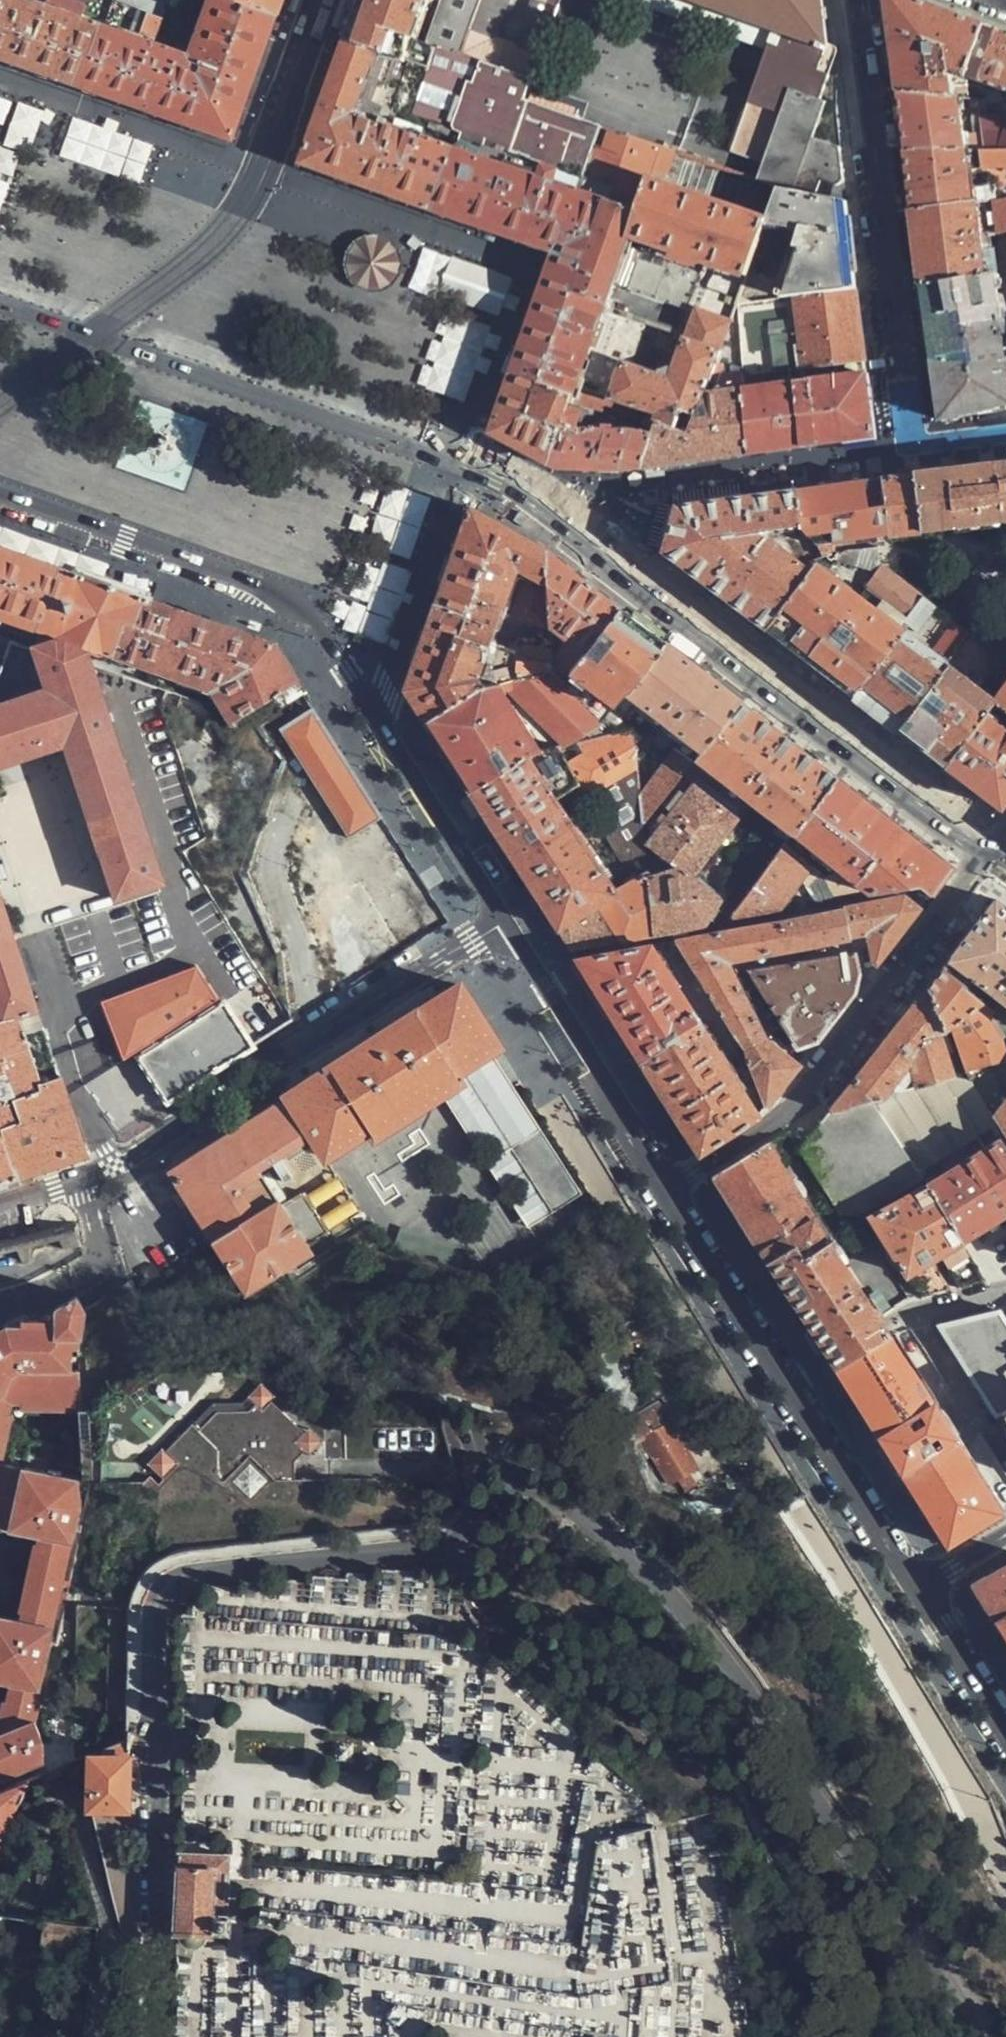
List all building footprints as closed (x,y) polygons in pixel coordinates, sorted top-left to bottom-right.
[(70,81),(73,73),(97,7),(76,0),(0,0),(0,58),(70,81)] [(70,81),(232,139),(235,129),(238,121),(240,116),(246,98),(261,58),(278,11),(246,0),(218,0),(205,35),(189,30),(180,55),(156,46),(165,21),(173,0),(100,0),(97,7),(73,73),(70,81)] [(278,11),(282,0),(246,0),(278,11)] [(349,39),(431,69),(438,48),(428,45),(416,39),(430,0),(363,0),(349,39)] [(428,45),(438,48),(466,59),(486,0),(444,0),(428,45)] [(458,78),(482,87),(528,103),(563,0),(537,0),(518,51),(493,41),(508,0),(486,0),(466,59),(458,78)] [(528,103),(586,124),(596,95),(566,85),(593,0),(563,0),(528,103)] [(827,44),(825,28),(821,0),(695,0),(775,30),(731,153),(763,165),(757,185),(778,193),(818,197),(823,180),(838,185),(844,180),(839,146),(815,138),(827,102),(821,100),(831,75),(817,69),(827,44)] [(903,92),(962,87),(962,77),(1005,93),(1005,32),(916,0),(892,0),(896,39),(903,92)] [(180,55),(189,30),(165,21),(156,46),(180,55)] [(458,78),(466,59),(438,48),(431,69),(349,39),(316,134),(308,155),(305,164),(438,211),(482,87),(458,78)] [(482,87),(438,211),(550,250),(556,252),(565,226),(591,235),(625,138),(586,124),(528,103),(482,87)] [(962,87),(903,92),(906,115),(910,152),(970,144),(982,142),(993,141),(991,122),(987,99),(976,94),(981,132),(968,134),(962,87)] [(14,120),(44,129),(50,107),(20,98),(14,120)] [(61,155),(143,181),(155,140),(74,115),(61,155)] [(991,122),(993,141),(1005,140),(1005,122),(991,122)] [(663,371),(677,375),(687,344),(724,356),(733,330),(743,302),(778,193),(757,185),(625,138),(591,235),(565,226),(556,252),(554,259),(547,278),(518,363),(545,372),(536,399),(569,410),(576,388),(611,400),(624,368),(659,380),(663,371)] [(910,152),(913,174),(917,214),(989,203),(1005,200),(1005,140),(993,141),(982,142),(987,183),(975,184),(970,144),(910,152)] [(839,200),(818,197),(778,193),(743,302),(857,288),(852,247),(846,200),(839,200)] [(989,203),(992,233),(1005,231),(1005,200),(989,203)] [(989,203),(917,214),(923,255),(927,287),(997,272),(992,233),(989,203)] [(380,234),(353,262),(381,288),(408,260),(380,234)] [(499,318),(514,275),(438,246),(431,258),(433,270),(438,270),(429,289),(473,310),(499,318)] [(997,272),(927,287),(930,312),(936,362),(996,348),(993,318),(1002,315),(997,272)] [(861,325),(857,288),(743,302),(733,330),(749,455),(813,446),(875,437),(861,325)] [(467,400),(494,326),(454,313),(428,387),(467,400)] [(936,362),(944,420),(1005,406),(1005,342),(1002,315),(993,318),(996,348),(936,362)] [(701,462),(749,455),(733,330),(724,356),(701,420),(658,426),(654,438),(644,470),(676,465),(701,462)] [(701,420),(724,356),(687,344),(677,375),(663,371),(659,380),(624,368),(611,400),(642,411),(661,417),(658,426),(701,420)] [(545,372),(518,363),(493,435),(506,441),(554,466),(578,434),(583,414),(581,413),(569,410),(536,399),(545,372)] [(576,388),(569,410),(581,413),(584,403),(637,422),(642,411),(611,400),(576,388)] [(578,434),(554,466),(593,469),(625,472),(644,470),(654,438),(635,435),(578,434)] [(879,477),(889,535),(952,527),(1005,521),(1005,460),(949,467),(913,472),(879,477)] [(860,479),(793,488),(797,528),(813,544),(889,535),(879,477),(860,479)] [(413,561),(412,561),(432,495),(388,482),(345,623),(389,637),(413,561)] [(704,584),(761,628),(805,570),(761,537),(765,532),(797,528),(793,488),(753,494),(672,505),(660,551),(704,584)] [(413,704),(425,725),(506,693),(515,690),(555,674),(554,654),(524,647),(522,653),(488,643),(513,570),(525,576),(513,615),(551,629),(546,551),(480,514),(468,508),(405,690),(413,704)] [(50,634),(69,582),(72,573),(0,548),(0,616),(50,634)] [(837,553),(829,562),(837,565),(845,564),(880,564),(879,549),(837,553)] [(588,583),(546,551),(551,629),(584,653),(619,607),(588,583)] [(805,570),(761,628),(792,651),(849,694),(899,628),(811,563),(805,570)] [(918,592),(880,564),(862,590),(903,621),(923,595),(918,592)] [(119,673),(124,660),(145,609),(149,600),(72,573),(69,582),(50,634),(54,635),(54,638),(86,657),(92,664),(119,673)] [(923,595),(903,621),(917,633),(936,606),(923,595)] [(271,643),(149,600),(145,609),(124,660),(209,690),(232,726),(298,685),(279,656),(271,643)] [(642,625),(619,607),(584,653),(562,681),(555,674),(515,690),(568,746),(574,744),(592,737),(665,642),(642,625)] [(899,628),(849,694),(863,705),(892,727),(967,630),(953,618),(929,650),(899,628)] [(988,677),(1005,654),(1005,629),(1002,627),(988,645),(988,677)] [(967,630),(892,727),(912,743),(941,765),(988,700),(988,677),(988,645),(967,630)] [(64,747),(114,900),(165,883),(92,664),(86,657),(54,638),(38,646),(15,638),(0,674),(0,768),(64,747)] [(693,759),(739,699),(697,667),(665,642),(592,737),(629,725),(631,744),(655,715),(682,737),(636,794),(640,826),(686,767),(693,759)] [(1005,710),(1005,676),(990,696),(1005,710)] [(447,759),(469,795),(546,754),(506,693),(425,725),(447,759)] [(941,765),(968,785),(997,807),(1005,795),(1005,710),(990,696),(988,700),(941,765)] [(799,745),(739,699),(693,759),(740,797),(790,835),(836,774),(799,745)] [(312,710),(278,731),(347,836),(380,817),(312,710)] [(512,863),(554,930),(612,893),(555,800),(577,788),(588,801),(634,771),(631,744),(629,725),(592,737),(574,744),(584,759),(566,769),(553,751),(546,754),(469,795),(512,863)] [(740,797),(693,759),(686,767),(700,778),(737,807),(740,797)] [(895,820),(836,774),(790,835),(783,845),(796,855),(804,845),(867,893),(885,890),(919,884),(929,893),(951,865),(895,820)] [(692,787),(733,819),(737,807),(700,778),(692,787)] [(666,813),(643,844),(687,878),(733,819),(692,787),(690,785),(683,795),(681,794),(666,813)] [(662,810),(666,813),(681,794),(677,791),(662,810)] [(645,872),(651,934),(678,929),(682,929),(698,926),(701,926),(718,902),(687,878),(643,844),(641,843),(645,872)] [(783,845),(728,920),(744,917),(779,910),(792,893),(811,867),(796,855),(783,845)] [(828,879),(817,871),(803,891),(818,901),(828,879)] [(559,937),(568,950),(571,949),(573,949),(579,947),(589,946),(621,939),(640,936),(651,934),(645,872),(612,893),(554,930),(559,937)] [(3,1022),(38,1011),(0,896),(0,1012),(3,1022)] [(897,899),(846,909),(850,933),(867,930),(870,950),(872,958),(877,961),(885,950),(917,908),(904,898),(897,899)] [(994,898),(949,956),(981,981),(1005,1000),(1005,907),(994,898)] [(736,1040),(762,1109),(796,1065),(768,1043),(760,1037),(726,964),(850,933),(846,909),(711,935),(700,937),(678,941),(736,1040)] [(578,960),(575,961),(597,995),(639,1060),(643,1067),(684,1131),(699,1154),(757,1116),(650,947),(607,955),(580,960),(578,960)] [(797,1045),(813,1043),(830,1020),(854,990),(856,982),(858,973),(853,953),(747,971),(786,1029),(797,1045)] [(981,981),(949,956),(936,972),(925,987),(936,1031),(974,998),(972,996),(981,981)] [(138,1053),(167,1100),(255,1044),(225,998),(220,1001),(197,964),(102,1000),(124,1060),(138,1053)] [(495,1067),(505,1060),(458,986),(328,1070),(288,1096),(327,1158),(366,1133),(372,1142),(437,1101),(461,1085),(455,1075),(466,1068),(471,1078),(474,1081),(495,1067)] [(880,1045),(831,1108),(868,1098),(961,1072),(936,1031),(925,987),(880,1045)] [(974,998),(936,1031),(961,1072),(1005,1062),(998,1039),(985,1017),(991,1012),(974,998)] [(38,1011),(3,1022),(0,1023),(0,1185),(5,1183),(69,1161),(87,1155),(65,1091),(61,1077),(42,1083),(32,1056),(51,1049),(38,1011)] [(1005,1105),(1005,1036),(998,1039),(1005,1062),(961,1072),(992,1121),(1005,1105)] [(539,1134),(495,1067),(474,1081),(471,1078),(461,1085),(437,1101),(525,1233),(553,1215),(512,1152),(539,1134)] [(461,1085),(471,1078),(466,1068),(455,1075),(461,1085)] [(961,1072),(868,1098),(915,1173),(994,1123),(992,1121),(961,1072)] [(327,1158),(288,1096),(183,1164),(227,1231),(210,1242),(224,1263),(347,1190),(327,1158)] [(819,1123),(802,1145),(842,1212),(857,1216),(918,1179),(915,1173),(868,1098),(831,1108),(819,1123)] [(992,1121),(994,1123),(1005,1142),(1005,1105),(992,1121)] [(539,1134),(512,1152),(553,1215),(580,1198),(539,1134)] [(995,1140),(922,1185),(959,1243),(1005,1215),(1005,1157),(995,1140)] [(722,1193),(764,1261),(818,1228),(764,1143),(712,1177),(722,1193)] [(167,1175),(210,1242),(227,1231),(183,1164),(167,1175)] [(870,1217),(919,1297),(948,1289),(930,1261),(938,1257),(957,1287),(984,1280),(959,1243),(922,1185),(870,1217)] [(351,1219),(361,1212),(347,1190),(224,1263),(247,1297),(286,1272),(296,1266),(335,1240),(331,1232),(351,1219)] [(356,1226),(351,1219),(331,1232),(335,1240),(356,1226)] [(818,1228),(764,1261),(786,1298),(816,1346),(831,1370),(889,1335),(818,1228)] [(466,1256),(401,1235),(397,1252),(461,1272),(466,1256)] [(318,1260),(300,1272),(290,1278),(295,1285),(323,1267),(318,1260)] [(296,1266),(286,1272),(290,1278),(300,1272),(296,1266)] [(1,1671),(13,1674),(8,1699),(5,1698),(0,1718),(0,1777),(64,1752),(57,1737),(44,1743),(36,1719),(42,1690),(39,1689),(71,1542),(76,1524),(79,1506),(84,1480),(1,1462),(12,1414),(5,1412),(9,1401),(22,1401),(21,1412),(77,1411),(85,1480),(90,1482),(92,1477),(87,1411),(80,1409),(80,1369),(70,1367),(69,1348),(76,1347),(84,1311),(74,1296),(55,1308),(20,1319),(6,1326),(0,1330),(0,1676),(1,1671)] [(937,1325),(995,1413),(1002,1409),(1005,1406),(1005,1327),(995,1311),(937,1325)] [(923,1518),(939,1544),(996,1513),(889,1335),(831,1370),(839,1383),(857,1411),(903,1486),(923,1518)] [(261,1410),(269,1401),(273,1396),(259,1383),(247,1397),(253,1403),(261,1410)] [(294,1441),(303,1431),(269,1401),(261,1410),(253,1403),(248,1409),(216,1411),(198,1431),(190,1424),(166,1451),(177,1462),(163,1477),(156,1484),(148,1476),(140,1485),(163,1506),(220,1502),(241,1521),(255,1506),(305,1504),(318,1489),(306,1478),(298,1478),(289,1479),(288,1460),(296,1460),(305,1451),(294,1441)] [(642,1438),(668,1484),(698,1467),(672,1421),(642,1438)] [(307,1427),(303,1431),(294,1441),(305,1451),(307,1454),(321,1440),(307,1427)] [(177,1462),(166,1451),(161,1447),(146,1462),(163,1477),(177,1462)] [(289,1479),(298,1478),(296,1460),(288,1460),(289,1479)] [(306,1478),(318,1489),(329,1477),(306,1478)] [(972,1587),(1005,1641),(1005,1566),(972,1587)] [(127,1808),(127,1742),(107,1749),(107,1756),(88,1756),(88,1799),(88,1808),(127,1808)] [(65,1782),(60,1766),(43,1771),(50,1782),(65,1782)] [(0,1788),(0,1844),(7,1830),(31,1782),(29,1777),(0,1788)] [(227,1929),(229,1850),(185,1849),(176,1849),(175,1928),(227,1929)]
